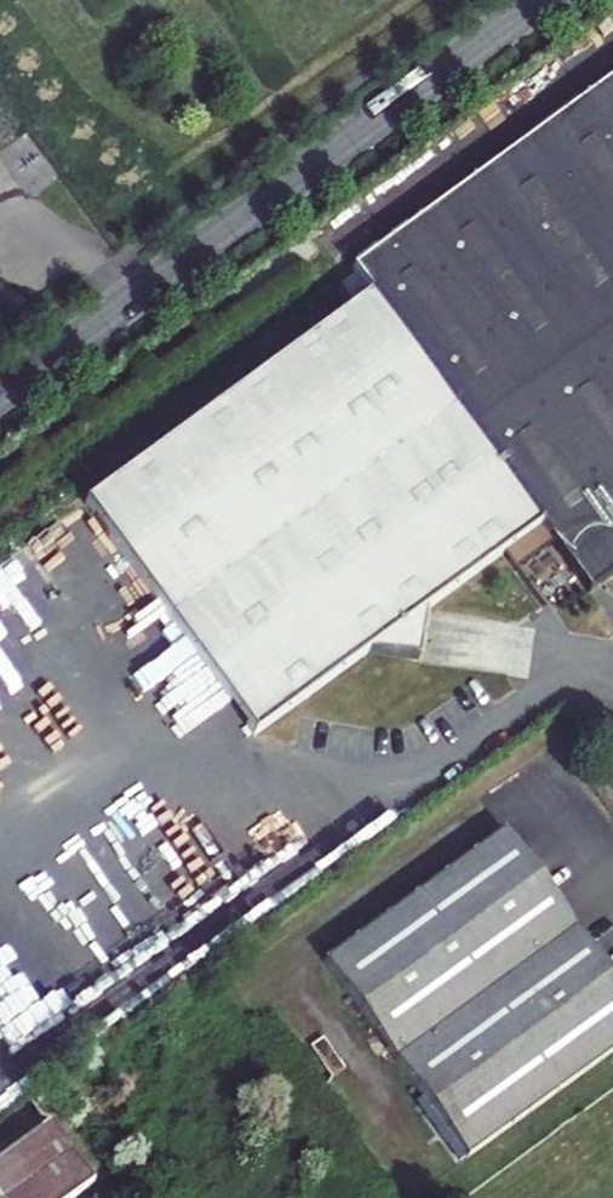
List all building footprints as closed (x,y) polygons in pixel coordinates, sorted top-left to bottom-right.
[(354,268),(371,291),(429,372),(478,343),(612,526),(612,82),(354,268)] [(353,265),(368,248),(349,231),(334,248),(353,265)] [(429,372),(371,291),(88,493),(253,731),(367,651),(422,661),(426,605),(540,526),(429,372)] [(429,372),(540,526),(588,593),(612,575),(612,526),(478,343),(429,372)] [(346,1001),(526,870),(497,829),(315,959),(346,1001)] [(526,870),(346,1001),(458,1157),(612,1046),(612,991),(526,870)] [(38,1118),(0,1145),(0,1197),(52,1197),(80,1178),(38,1118)]
